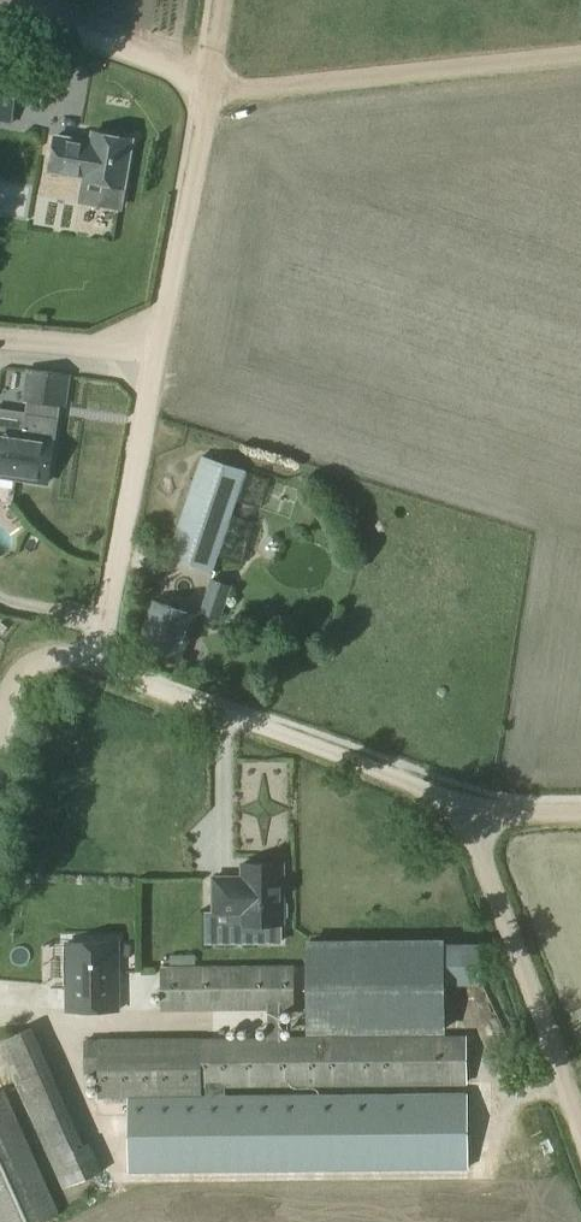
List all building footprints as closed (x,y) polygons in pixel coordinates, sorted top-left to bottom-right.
[(54,134),(48,170),(83,176),(83,178),(123,185),(131,137),(91,130),(89,140),(54,134)] [(16,477),(47,481),(47,479),(53,435),(55,416),(59,417),(61,407),(61,404),(66,405),(70,374),(29,368),(24,399),(27,399),(25,411),(25,413),(22,435),(0,432),(0,474),(16,477)] [(201,455),(169,556),(213,570),(245,469),(201,455)] [(211,579),(200,611),(221,619),(231,586),(211,579)] [(154,603),(139,645),(181,659),(196,617),(154,603)] [(234,875),(213,876),(213,912),(242,911),(242,924),(283,924),(283,921),(287,917),(287,904),(283,900),(283,862),(242,862),(242,877),(234,877),(234,875)] [(118,942),(66,942),(67,1009),(119,1009),(118,942)] [(428,943),(309,944),(310,1031),(429,1030),(428,943)] [(198,1037),(86,1039),(86,1071),(100,1071),(101,1096),(201,1094),(201,1083),(207,1083),(226,1083),(467,1079),(467,1034),(281,1036),(281,1009),(295,1009),(295,965),(161,966),(161,1010),(269,1009),(269,1036),(198,1037)] [(0,1040),(0,1046),(63,1188),(102,1170),(37,1023),(0,1040)] [(207,1096),(129,1097),(129,1172),(470,1170),(468,1094),(226,1096),(226,1083),(207,1083),(207,1096)] [(0,1090),(0,1221),(43,1221),(60,1215),(4,1088),(0,1090)]
